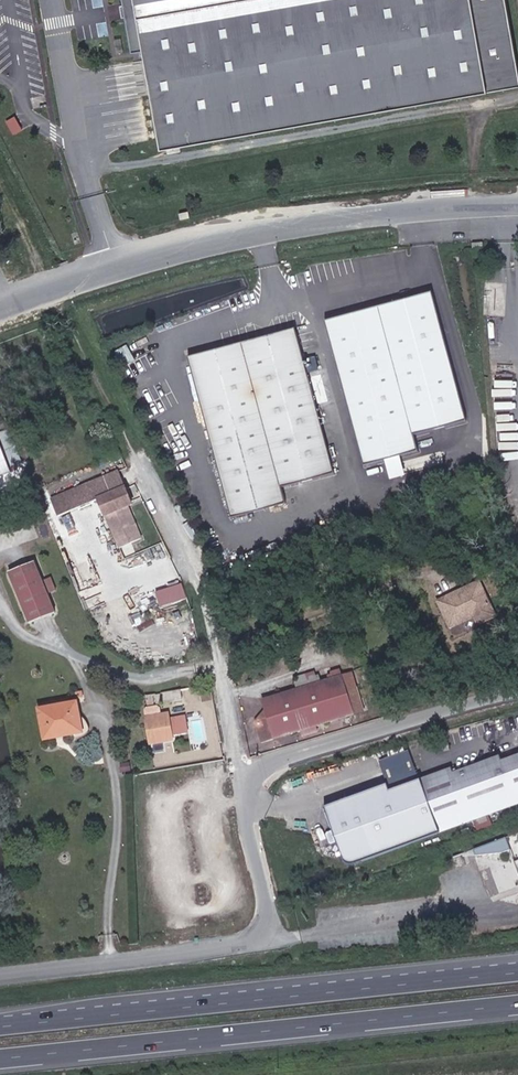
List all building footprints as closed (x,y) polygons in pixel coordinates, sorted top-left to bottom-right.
[(499,0),(121,0),(132,52),(145,49),(159,150),(513,88),(499,0)] [(23,130),(15,116),(5,122),(13,136),(23,130)] [(194,224),(193,218),(183,220),(185,226),(194,224)] [(430,293),(325,320),(365,469),(420,454),(413,437),(468,424),(430,293)] [(302,334),(196,361),(237,522),(290,509),(286,493),(338,479),(302,334)] [(12,475),(0,440),(0,479),(12,475)] [(129,562),(153,553),(137,510),(140,508),(135,494),(147,489),(139,474),(101,488),(109,506),(129,562)] [(62,523),(109,506),(101,488),(55,505),(62,523)] [(515,558),(517,557),(517,543),(497,551),(501,563),(515,558)] [(37,615),(63,604),(43,554),(16,564),(37,615)] [(492,623),(511,614),(495,578),(479,585),(480,588),(452,603),(462,626),(488,614),(492,623)] [(186,598),(181,584),(156,592),(160,606),(186,598)] [(359,691),(369,689),(364,675),(354,678),(359,691)] [(331,726),(377,712),(369,689),(359,691),(354,678),(328,687),(324,676),(308,681),(311,692),(275,704),(278,714),(266,725),(274,745),(320,731),(322,735),(332,732),(331,726)] [(151,705),(174,701),(173,693),(140,697),(141,703),(151,702),(151,705)] [(49,737),(92,730),(88,697),(45,703),(49,737)] [(150,742),(176,736),(174,718),(156,720),(155,717),(132,720),(136,748),(150,745),(150,742)] [(329,807),(350,863),(351,865),(353,866),(354,867),(517,806),(517,755),(506,760),(504,755),(457,772),(456,768),(394,790),(391,784),(329,807)] [(475,855),(500,852),(509,848),(504,837),(473,850),(475,855)]
